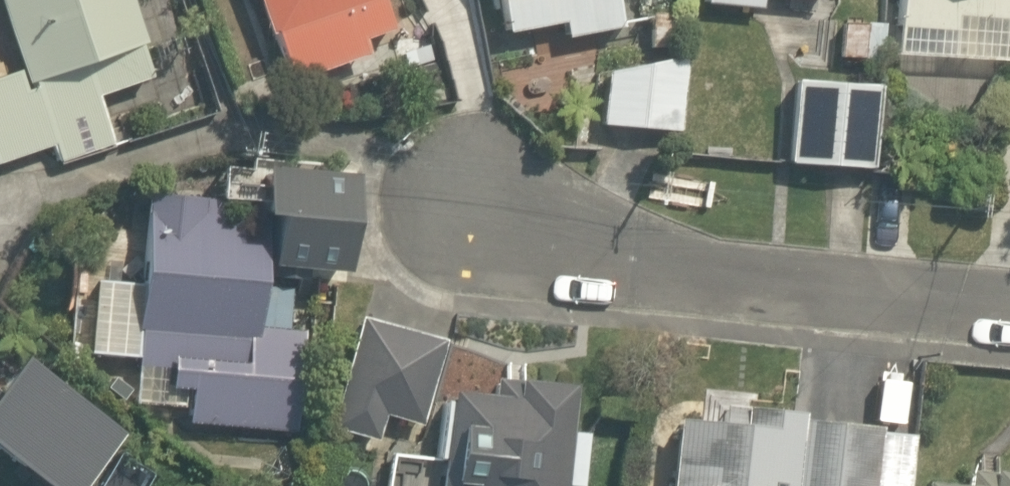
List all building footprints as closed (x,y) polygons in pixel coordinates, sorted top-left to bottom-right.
[(36,145),(49,178),(112,153),(90,96),(146,74),(116,0),(0,0),(0,160),(36,145)] [(248,34),(258,30),(280,85),(355,55),(350,43),(394,26),(384,0),(235,0),(248,34)] [(488,32),(540,18),(547,42),(618,23),(611,0),(479,0),(488,32)] [(688,11),(748,10),(747,0),(687,0),(688,11)] [(874,60),(1009,62),(1009,0),(875,0),(874,60)] [(538,152),(593,153),(593,127),(667,128),(668,59),(540,57),(538,152)] [(872,82),(760,76),(755,165),(867,171),(872,82)] [(339,164),(277,165),(277,209),(339,209),(339,164)] [(266,287),(242,285),(247,207),(120,200),(112,337),(137,338),(135,384),(171,387),(168,435),(281,441),(287,325),(263,324),(266,287)] [(371,419),(406,429),(432,346),(349,320),(315,428),(363,443),(371,419)] [(428,485),(544,485),(550,382),(434,376),(428,485)] [(651,414),(647,485),(855,485),(859,405),(768,400),(767,421),(651,414)] [(868,422),(864,485),(897,485),(900,424),(868,422)] [(977,478),(977,485),(1009,485),(1009,479),(977,478)]
